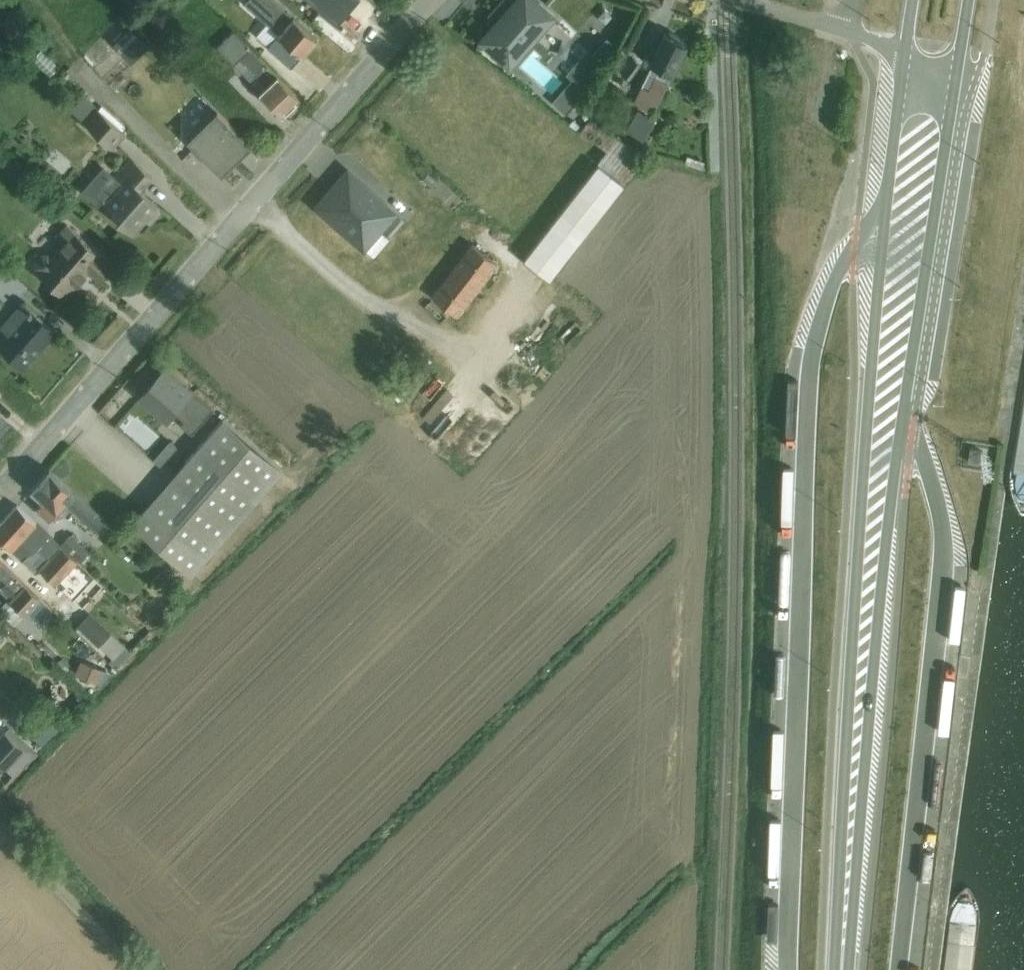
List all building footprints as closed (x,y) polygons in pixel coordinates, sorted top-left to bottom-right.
[(259,15),(302,56),(321,37),(283,0),(273,0),(259,15)] [(339,9),(348,0),(330,0),(339,9)] [(557,9),(547,0),(506,0),(478,32),(510,61),(557,9)] [(667,28),(646,63),(669,76),(690,42),(667,28)] [(277,113),(299,93),(241,31),(225,45),(260,82),(254,88),(277,113)] [(588,47),(549,95),(566,108),(605,60),(588,47)] [(293,68),(316,91),(331,75),(308,52),(293,68)] [(519,66),(548,94),(561,80),(533,52),(519,66)] [(632,99),(652,111),(670,79),(650,67),(632,99)] [(193,85),(178,99),(234,157),(249,143),(193,85)] [(87,90),(74,109),(120,138),(132,119),(87,90)] [(639,108),(624,130),(642,142),(657,120),(639,108)] [(595,118),(502,230),(555,273),(647,160),(595,118)] [(98,200),(134,230),(161,199),(148,188),(157,177),(126,151),(111,169),(119,176),(98,200)] [(405,186),(368,237),(401,261),(423,230),(411,221),(425,201),(405,186)] [(84,220),(42,271),(61,286),(87,255),(100,266),(115,246),(84,220)] [(470,241),(429,295),(465,322),(506,269),(470,241)] [(0,333),(0,349),(18,368),(58,331),(32,303),(0,333)] [(162,361),(136,397),(165,417),(190,381),(162,361)] [(252,434),(226,409),(201,435),(228,460),(252,434)] [(982,451),(970,449),(967,464),(980,465),(982,451)] [(54,510),(71,492),(45,468),(28,485),(54,510)] [(68,501),(94,530),(103,521),(77,492),(68,501)] [(16,502),(0,521),(0,525),(18,539),(23,533),(47,553),(40,561),(58,575),(77,552),(16,502)] [(17,601),(33,579),(0,554),(0,588),(17,601)] [(40,603),(32,617),(42,624),(51,610),(40,603)] [(88,611),(75,625),(97,646),(111,632),(88,611)] [(12,622),(0,612),(0,637),(12,622)] [(83,655),(75,669),(94,679),(102,665),(83,655)] [(47,693),(57,701),(66,691),(56,683),(47,693)] [(32,708),(21,725),(44,741),(55,724),(32,708)] [(33,750),(15,733),(0,749),(0,760),(12,771),(33,750)]
